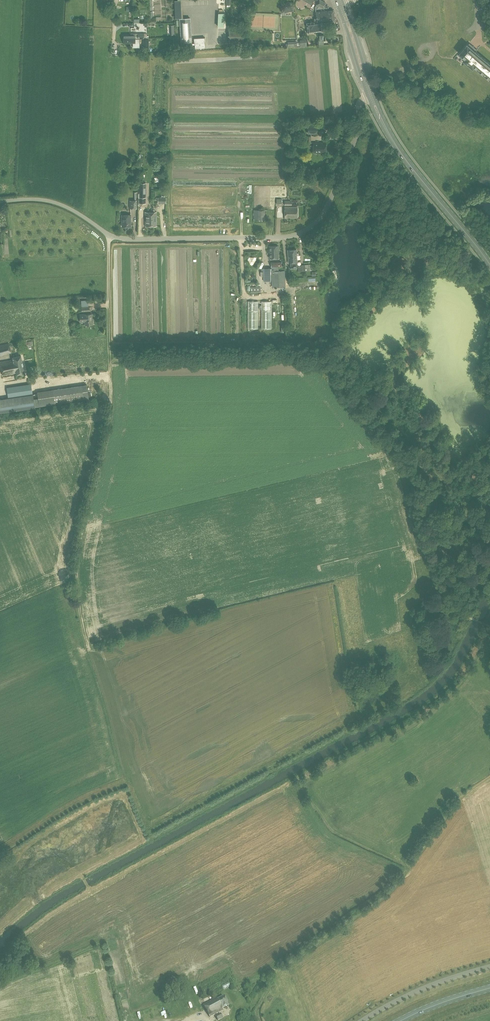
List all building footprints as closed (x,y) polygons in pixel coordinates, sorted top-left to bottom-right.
[(174,0),(175,19),(180,19),(183,18),(182,0),(189,0),(177,0),(174,0)] [(319,6),(323,8),(326,3),(321,0),(319,0),(316,4),(317,4),(319,6)] [(333,10),(316,12),(317,18),(317,22),(321,21),(322,23),(331,22),(331,25),(335,24),(335,21),(333,10)] [(180,19),(181,47),(192,46),(190,18),(183,18),(180,19)] [(314,22),(307,23),(308,32),(323,31),(322,23),(321,21),(317,22),(317,18),(314,19),(314,22)] [(466,44),(465,35),(445,36),(446,43),(449,43),(450,46),(453,46),(453,49),(460,49),(460,45),(466,44)] [(205,38),(194,39),(194,43),(195,43),(195,48),(205,48),(205,43),(205,38)] [(475,51),(477,49),(469,43),(462,51),(459,56),(463,59),(473,68),(475,66),(478,68),(479,69),(480,71),(482,72),(483,73),(484,73),(487,76),(488,77),(489,78),(489,79),(489,64),(475,51)] [(449,47),(442,49),(444,58),(451,56),(449,47)] [(149,57),(150,48),(141,48),(140,56),(149,57)] [(308,124),(308,133),(317,132),(317,124),(308,124)] [(313,152),(326,152),(326,142),(313,142),(313,152)] [(285,207),(285,217),(297,217),(297,207),(285,207)] [(255,209),(254,214),(254,219),(257,219),(265,219),(265,210),(258,210),(255,209)] [(122,215),(122,226),(131,226),(130,215),(122,215)] [(269,246),(270,258),(279,258),(278,245),(269,246)] [(271,271),(272,271),(282,270),(282,261),(271,262),(271,268),(271,271)] [(272,271),(273,287),(286,286),(285,270),(282,270),(272,271)] [(258,301),(248,301),(248,328),(258,328),(258,301)] [(272,301),(262,301),(262,329),(272,329),(272,301)] [(92,314),(80,314),(80,322),(85,322),(85,325),(92,324),(92,314)] [(11,353),(9,343),(0,345),(0,355),(11,353)] [(13,359),(15,373),(16,374),(25,372),(21,355),(12,357),(13,359)] [(13,359),(0,362),(0,363),(2,375),(15,373),(13,359)] [(7,387),(8,398),(32,394),(31,383),(7,387)] [(39,406),(89,398),(87,384),(37,392),(39,406)] [(35,407),(32,394),(8,398),(0,399),(0,412),(10,410),(35,407)] [(203,1005),(210,1017),(223,1010),(222,1008),(228,1005),(224,996),(218,999),(217,998),(203,1005)]
